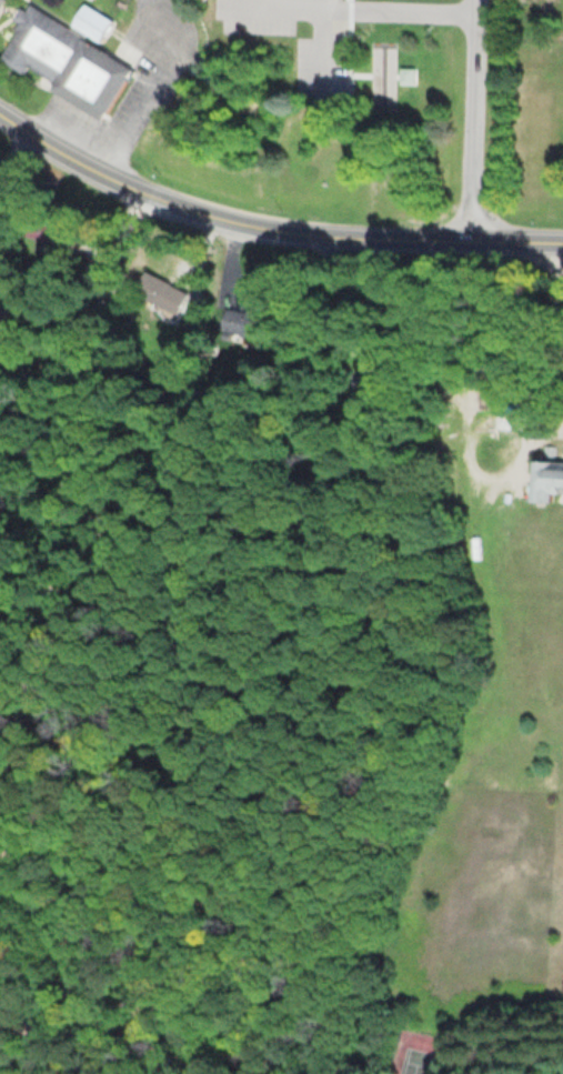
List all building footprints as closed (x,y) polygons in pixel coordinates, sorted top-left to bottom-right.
[(83,36),(31,3),(4,47),(54,78),(83,36)] [(83,36),(128,61),(133,64),(100,118),(49,87),(54,78),(83,36)] [(30,210),(20,231),(61,250),(71,229),(30,210)] [(186,289),(141,270),(131,294),(176,313),(186,289)] [(531,501),(550,501),(550,493),(562,493),(562,460),(533,459),(531,501)]
